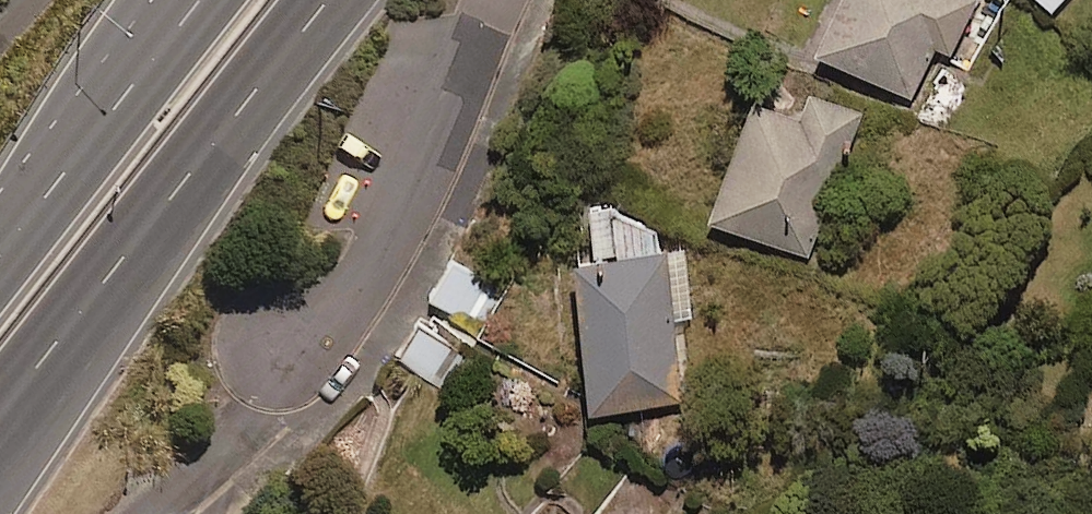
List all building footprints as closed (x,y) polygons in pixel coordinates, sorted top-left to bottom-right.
[(810,47),(910,94),(934,44),(949,52),(973,0),(833,0),(810,47)] [(860,110),(802,88),(793,111),(750,94),(705,211),(806,250),(860,110)] [(619,199),(581,201),(584,247),(576,247),(586,413),(681,407),(675,320),(692,319),(689,262),(659,264),(657,233),(618,218),(619,199)]
